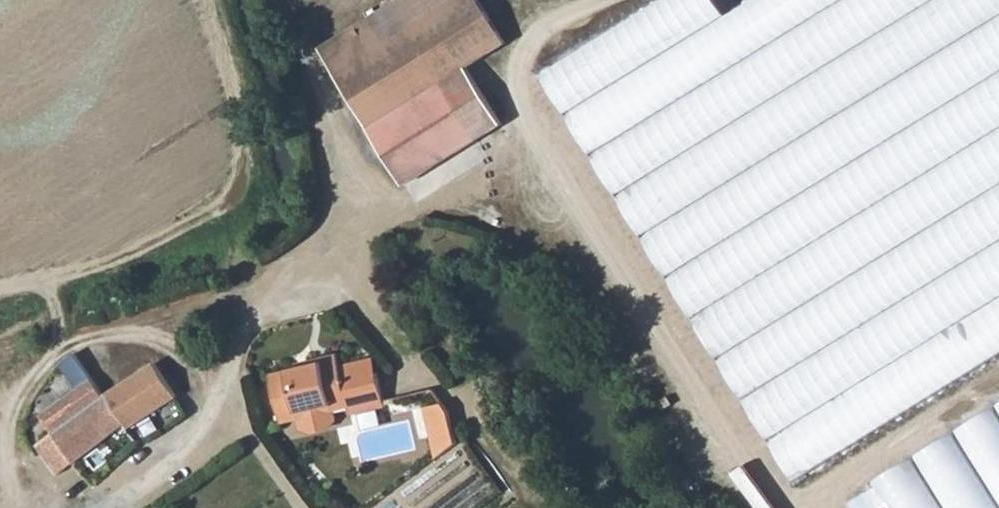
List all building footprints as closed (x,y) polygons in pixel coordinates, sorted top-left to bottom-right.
[(278,12),(301,0),(272,0),(278,12)] [(365,20),(317,50),(355,112),(394,150),(421,164),(492,118),(456,64),(501,37),(477,0),(397,0),(376,13),(372,6),(361,14),(365,20)] [(541,68),(798,484),(998,360),(998,0),(747,0),(724,14),(715,0),(651,0),(541,68)] [(355,112),(397,180),(421,164),(394,150),(355,112)] [(360,357),(363,373),(379,369),(375,353),(360,357)] [(353,400),(382,379),(379,369),(363,373),(360,357),(342,362),(340,356),(271,372),(283,423),(301,418),(303,426),(315,429),(337,412),(336,409),(353,400)] [(127,427),(131,433),(179,400),(158,366),(109,399),(117,411),(127,427)] [(355,406),(390,396),(382,379),(353,400),(355,406)] [(48,442),(42,446),(62,471),(81,459),(127,427),(117,411),(109,399),(98,383),(39,423),(48,442)] [(427,397),(435,426),(457,420),(456,414),(453,402),(446,392),(427,397)] [(865,483),(881,507),(998,507),(998,400),(865,483)] [(462,439),(457,420),(435,426),(441,445),(462,439)] [(62,471),(42,446),(36,449),(50,478),(62,471)]
